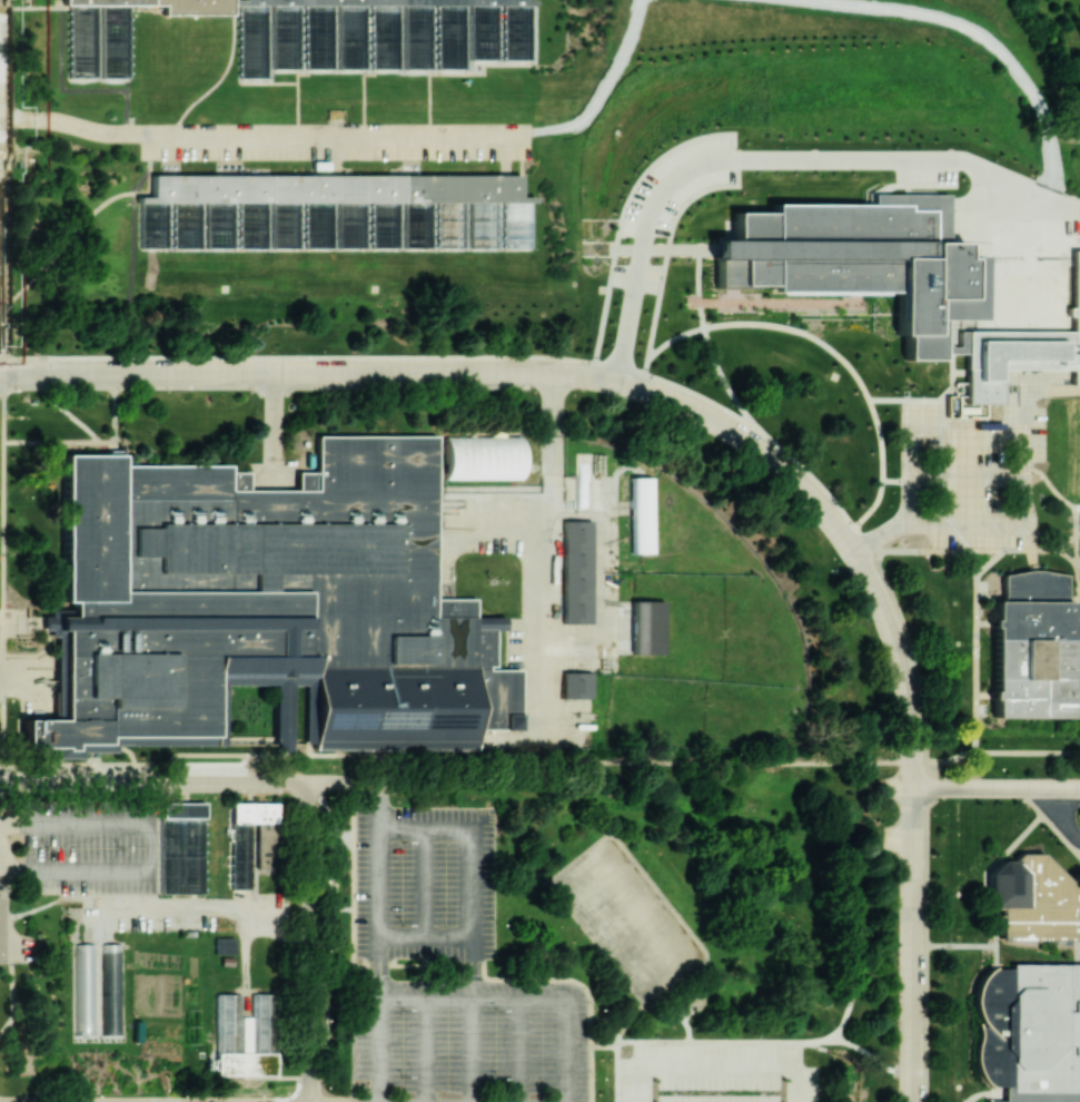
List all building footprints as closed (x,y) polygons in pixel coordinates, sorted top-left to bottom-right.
[(63,6),(69,6),(70,78),(130,77),(129,5),(162,4),(162,15),(231,14),(231,5),(238,5),(239,78),(266,77),(266,70),(465,67),(465,60),(531,59),(530,0),(63,0),(63,6)] [(519,174),(152,175),(152,196),(140,196),(140,249),(532,248),(532,196),(519,196),(519,174)] [(1071,384),(1079,384),(1079,250),(1071,250),(1070,331),(1009,331),(1009,307),(1000,312),(995,325),(984,306),(1009,307),(1014,291),(990,291),(938,202),(734,201),(734,240),(715,239),(714,290),(900,291),(900,356),(970,357),(941,433),(1001,398),(1001,369),(1071,370),(1071,384)] [(62,454),(119,454),(118,464),(228,464),(229,489),(314,489),(313,435),(433,435),(433,598),(473,598),(473,617),(492,618),(493,669),(517,668),(517,729),(472,728),(472,749),(313,749),(313,685),(216,682),(216,735),(107,736),(107,744),(21,746),(21,718),(61,720),(62,454)] [(443,478),(519,479),(519,437),(443,436),(443,478)] [(651,477),(628,477),(630,553),(652,553),(651,477)] [(562,624),(590,623),(589,520),(561,520),(562,624)] [(1068,718),(1069,601),(1064,601),(1064,572),(1001,572),(1001,600),(992,600),(992,717),(1068,718)] [(630,654),(662,654),(663,601),(631,600),(630,654)] [(590,671),(562,672),(562,698),(590,698),(590,671)] [(157,803),(204,803),(202,893),(157,892),(157,803)] [(230,803),(278,803),(278,876),(250,875),(250,892),(229,891),(230,803)] [(1038,853),(1013,853),(1009,857),(1011,860),(1010,862),(1007,860),(995,860),(983,873),(983,906),(994,907),(994,941),(1079,941),(1079,895),(1038,853)] [(233,937),(214,937),(214,953),(233,954),(233,937)] [(72,944),(123,943),(120,1041),(72,1041),(72,1035),(72,944)] [(975,975),(969,986),(967,1002),(970,1014),(973,1022),(975,1025),(973,1027),(971,1021),(969,1023),(971,1029),(972,1035),(970,1043),(968,1052),(969,1063),(971,1071),(974,1078),(978,1081),(981,1085),(983,1088),(985,1089),(988,1089),(988,1086),(999,1101),(982,1101),(979,1099),(980,1101),(1079,1101),(1079,965),(1004,964),(1005,968),(988,968),(985,966),(975,975)] [(277,1075),(210,1074),(211,992),(277,993),(277,1075)]
